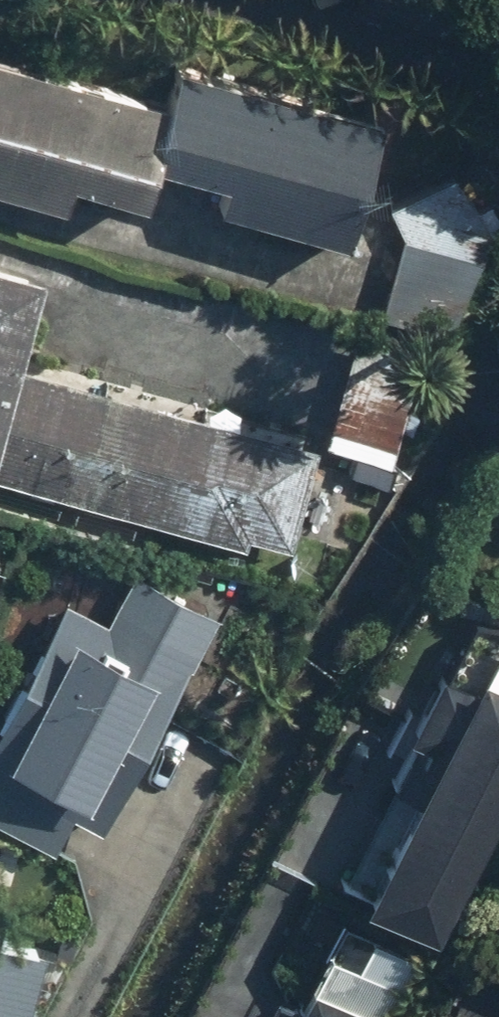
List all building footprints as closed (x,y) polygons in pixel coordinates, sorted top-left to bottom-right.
[(428,10),(432,0),(400,0),(428,10)] [(52,203),(58,181),(122,198),(148,100),(0,61),(0,189),(52,203)] [(148,157),(223,178),(215,207),(337,241),(371,121),(173,67),(148,157)] [(29,272),(0,264),(0,380),(29,272)] [(240,543),(242,535),(288,546),(314,443),(24,372),(0,469),(0,484),(240,543)] [(100,621),(60,599),(0,711),(0,819),(54,848),(71,816),(93,828),(208,615),(127,571),(100,621)] [(435,675),(405,735),(433,749),(422,771),(398,759),(386,785),(410,797),(358,902),(435,940),(498,810),(498,687),(470,673),(462,688),(435,675)] [(34,945),(0,936),(0,1016),(15,1016),(34,945)] [(360,1012),(296,981),(285,1004),(265,994),(254,1016),(358,1016),(360,1012)]
